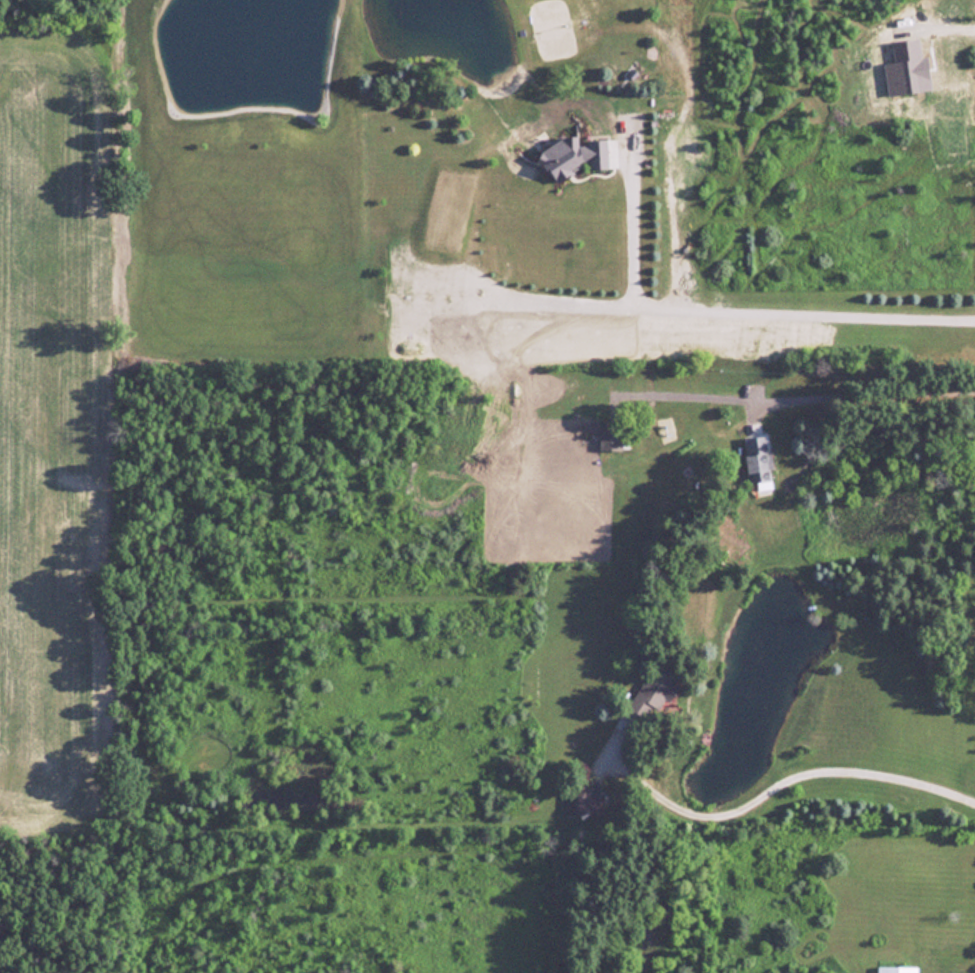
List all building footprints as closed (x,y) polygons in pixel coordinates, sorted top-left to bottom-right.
[(606,168),(605,139),(586,140),(586,145),(576,146),(575,141),(536,143),(537,165),(548,165),(549,179),(572,178),(571,164),(588,163),(588,169),(606,168)] [(619,451),(620,421),(598,420),(597,450),(619,451)] [(661,699),(668,703),(678,687),(671,683),(676,676),(654,663),(625,710),(646,723),(661,699)] [(591,787),(571,787),(572,816),(602,816),(602,797),(591,798),(591,787)]
